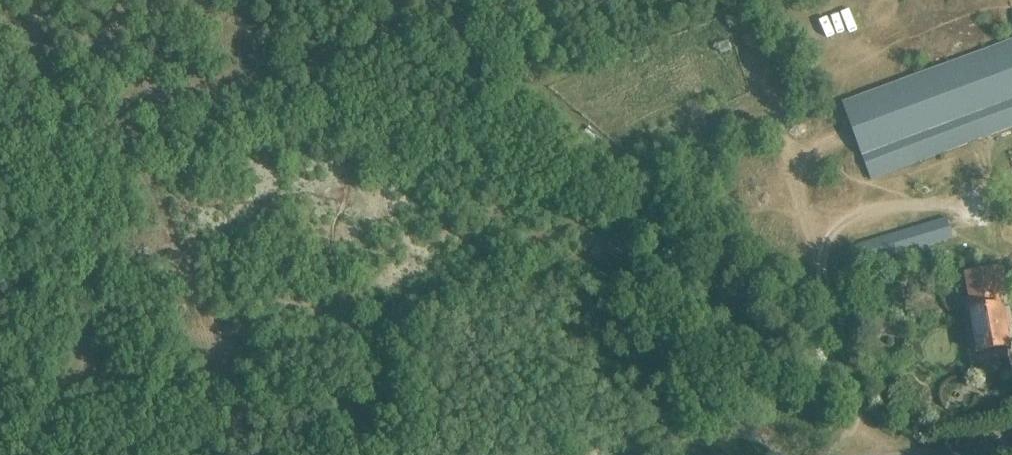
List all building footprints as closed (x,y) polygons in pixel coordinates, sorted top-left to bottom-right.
[(845,104),(873,178),(1011,126),(1011,41),(845,104)] [(856,264),(954,235),(948,218),(850,247),(856,264)] [(997,281),(1003,280),(1001,268),(965,274),(979,353),(1009,347),(997,281)]
